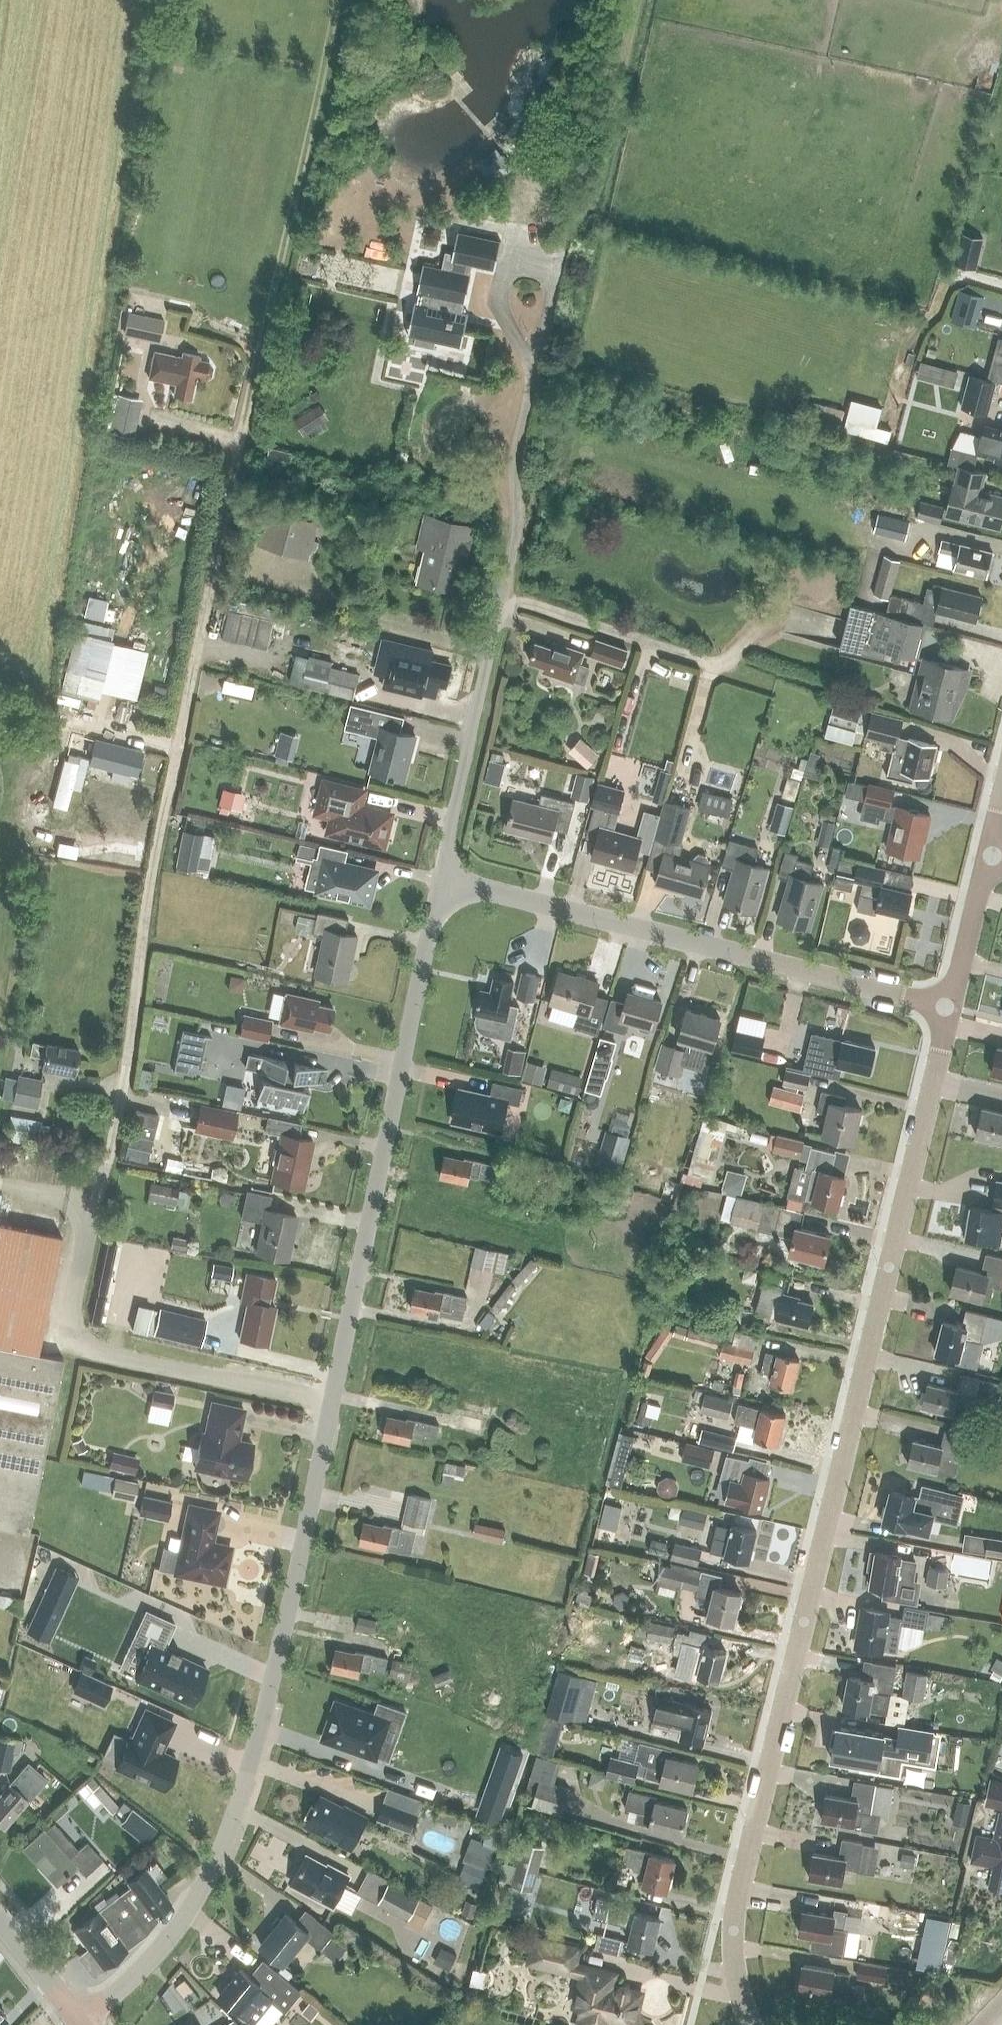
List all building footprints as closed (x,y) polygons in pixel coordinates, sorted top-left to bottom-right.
[(410,323),(418,324),(414,344),(434,348),(436,342),(455,346),(458,333),(464,335),(467,322),(456,320),(468,264),(495,270),(501,241),(458,231),(453,253),(446,252),(442,268),(424,264),(423,264),(410,323)] [(975,271),(984,239),(963,234),(955,265),(975,271)] [(960,289),(951,320),(976,327),(984,296),(960,289)] [(124,336),(160,343),(165,320),(129,312),(124,336)] [(988,377),(993,378),(993,380),(1001,382),(1001,338),(998,337),(988,377)] [(205,379),(210,376),(212,368),(209,363),(199,361),(200,357),(183,353),(182,358),(155,352),(149,378),(170,383),(170,381),(177,382),(174,396),(191,399),(195,377),(205,379)] [(939,383),(954,387),(958,371),(943,367),(939,383)] [(997,382),(969,375),(961,408),(988,415),(997,382)] [(138,399),(119,395),(110,432),(130,436),(138,399)] [(304,436),(330,420),(320,404),(294,420),(304,436)] [(879,436),(882,422),(848,414),(845,428),(879,436)] [(985,426),(978,454),(952,448),(948,464),(960,467),(974,470),(979,455),(1001,461),(1001,431),(985,426)] [(974,470),(960,467),(956,486),(954,486),(947,514),(1000,527),(1001,520),(1001,498),(980,492),(984,473),(974,470)] [(945,508),(921,501),(917,517),(940,524),(945,508)] [(258,544),(309,559),(320,522),(268,508),(258,544)] [(906,540),(910,522),(878,514),(874,532),(906,540)] [(418,548),(428,550),(424,566),(418,564),(414,582),(453,591),(464,544),(470,545),(474,528),(425,517),(418,548)] [(987,577),(993,553),(960,544),(942,539),(939,550),(957,555),(954,568),(987,577)] [(874,593),(889,599),(900,560),(884,554),(874,593)] [(925,624),(929,609),(976,621),(982,597),(934,584),(933,589),(928,588),(924,603),(891,594),(886,613),(925,624)] [(90,593),(85,613),(103,618),(108,598),(90,593)] [(887,650),(919,659),(928,624),(925,624),(886,613),(851,604),(840,648),(884,660),(887,650)] [(227,609),(224,637),(271,643),(274,614),(227,609)] [(74,632),(61,691),(98,700),(112,641),(74,632)] [(627,650),(597,640),(592,656),(622,666),(627,650)] [(394,642),(384,687),(404,692),(404,690),(436,697),(439,685),(447,686),(451,666),(431,661),(433,651),(394,642)] [(530,661),(545,667),(544,672),(574,682),(575,681),(585,685),(591,667),(580,663),(584,653),(553,642),(552,648),(536,643),(530,661)] [(113,693),(134,698),(146,651),(124,646),(113,693)] [(302,686),(354,699),(360,674),(332,667),(333,662),(309,656),(302,686)] [(963,669),(923,658),(910,708),(950,718),(963,669)] [(222,688),(252,694),(254,682),(224,676),(222,688)] [(168,695),(170,688),(156,684),(154,692),(168,695)] [(361,694),(411,707),(414,698),(363,685),(361,694)] [(855,730),(861,711),(835,702),(829,721),(855,730)] [(380,737),(371,771),(405,779),(416,736),(401,732),(405,718),(367,708),(351,704),(345,728),(380,737)] [(883,732),(899,736),(903,720),(872,712),(866,737),(881,740),(883,732)] [(90,759),(96,739),(73,733),(67,753),(90,759)] [(599,755),(581,738),(569,751),(587,768),(599,755)] [(96,739),(89,763),(113,770),(111,778),(127,782),(130,771),(137,772),(142,752),(96,739)] [(913,783),(913,781),(912,781),(913,774),(928,777),(932,760),(936,761),(939,749),(935,748),(936,745),(909,739),(908,743),(897,741),(888,775),(887,775),(887,776),(913,783)] [(277,747),(275,755),(293,760),(295,752),(277,747)] [(595,777),(577,773),(571,797),(589,802),(595,777)] [(388,838),(392,823),(389,822),(391,814),(363,807),(367,792),(325,781),(317,812),(333,816),(329,832),(348,837),(348,840),(363,843),(364,841),(383,845),(385,838),(388,838)] [(845,796),(865,801),(869,786),(849,781),(845,796)] [(641,839),(614,831),(625,790),(598,783),(592,805),(595,806),(586,837),(597,840),(592,858),(633,869),(641,839)] [(869,784),(869,786),(865,801),(884,805),(880,818),(894,822),(888,850),(919,857),(925,832),(927,832),(931,816),(897,808),(890,806),(894,790),(869,784)] [(233,791),(223,789),(219,805),(221,805),(219,812),(227,814),(229,807),(233,791)] [(729,816),(733,799),(710,793),(705,810),(729,816)] [(575,803),(542,794),(539,806),(515,800),(507,829),(550,840),(553,829),(568,833),(575,803)] [(660,872),(656,884),(701,896),(710,866),(708,865),(709,860),(708,856),(698,854),(695,856),(694,861),(680,857),(683,846),(682,845),(692,808),(665,801),(655,838),(646,868),(660,872)] [(794,807),(777,802),(773,816),(790,820),(794,807)] [(829,846),(835,823),(823,820),(817,843),(829,846)] [(183,830),(176,866),(197,870),(204,835),(183,830)] [(723,866),(734,869),(725,903),(755,912),(768,868),(754,864),(758,848),(730,840),(723,866)] [(300,844),(297,856),(313,860),(316,848),(300,844)] [(325,860),(318,891),(325,892),(324,895),(338,898),(339,895),(369,902),(376,871),(345,864),(348,851),(321,844),(317,858),(325,860)] [(785,852),(778,876),(790,879),(779,919),(809,928),(822,884),(808,880),(813,864),(797,860),(798,855),(785,852)] [(840,859),(834,886),(852,891),(855,880),(864,882),(861,894),(857,910),(876,915),(877,910),(907,917),(912,893),(882,885),(886,868),(859,862),(858,863),(840,859)] [(316,975),(348,981),(357,936),(345,934),(349,919),(318,913),(317,919),(314,933),(314,934),(324,936),(316,975)] [(299,915),(296,929),(314,933),(317,919),(299,915)] [(832,950),(835,936),(823,934),(820,947),(832,950)] [(517,997),(535,1001),(540,976),(522,972),(517,997)] [(609,999),(595,995),(599,983),(560,972),(551,1003),(579,1012),(574,1027),(598,1035),(609,999)] [(479,1015),(478,1020),(479,1026),(482,1030),(487,1033),(511,1038),(511,1040),(512,1041),(520,1006),(518,1006),(518,1007),(510,1005),(511,996),(514,982),(494,978),(491,992),(481,990),(476,1014),(479,1015)] [(662,1002),(629,992),(625,1003),(612,1000),(604,1027),(626,1033),(630,1020),(640,1023),(639,1027),(640,1030),(649,1032),(652,1031),(653,1027),(654,1027),(662,1002)] [(333,1008),(317,1005),(318,1001),(285,994),(279,1024),(312,1031),(313,1027),(329,1030),(333,1008)] [(663,1044),(656,1067),(681,1074),(683,1065),(685,1059),(707,1065),(721,1019),(688,1009),(676,1047),(663,1044)] [(271,1021),(244,1015),(240,1035),(267,1041),(271,1021)] [(174,1072),(175,1070),(187,1073),(189,1066),(200,1069),(207,1037),(212,1038),(212,1037),(182,1031),(174,1072)] [(759,1055),(763,1037),(737,1031),(733,1049),(759,1055)] [(839,1065),(870,1072),(876,1048),(812,1033),(804,1069),(788,1066),(787,1067),(839,1079),(840,1078),(836,1077),(839,1065)] [(600,1037),(595,1054),(612,1059),(617,1042),(600,1037)] [(33,1042),(31,1054),(44,1057),(42,1068),(74,1074),(79,1050),(47,1043),(47,1045),(33,1042)] [(505,1070),(523,1072),(526,1049),(509,1046),(505,1070)] [(998,1048),(992,1072),(1001,1075),(1001,1049),(998,1048)] [(269,1080),(262,1078),(255,1108),(257,1109),(259,1099),(303,1109),(301,1118),(302,1119),(309,1089),(301,1087),(303,1081),(325,1086),(326,1085),(315,1082),(317,1070),(328,1072),(328,1071),(294,1064),(293,1068),(285,1066),(285,1062),(248,1054),(245,1069),(270,1074),(269,1080)] [(542,1083),(548,1066),(531,1060),(525,1077),(542,1083)] [(783,1083),(787,1084),(785,1089),(774,1086),(769,1101),(801,1110),(805,1095),(798,1093),(799,1087),(807,1089),(810,1075),(787,1069),(783,1083)] [(556,1090),(580,1097),(585,1080),(561,1073),(556,1090)] [(589,1073),(584,1090),(601,1095),(606,1078),(589,1073)] [(14,1103),(37,1107),(41,1080),(18,1076),(14,1103)] [(520,1105),(524,1088),(494,1082),(491,1097),(460,1090),(453,1120),(502,1131),(508,1102),(520,1105)] [(244,1088),(226,1084),(222,1105),(240,1109),(244,1088)] [(844,1105),(846,1097),(822,1091),(818,1111),(828,1114),(823,1135),(853,1142),(861,1109),(844,1105)] [(194,1131),(232,1139),(238,1111),(200,1103),(194,1131)] [(983,1108),(976,1135),(1001,1142),(1001,1113),(983,1108)] [(136,1110),(124,1157),(147,1162),(159,1116),(136,1110)] [(13,1114),(11,1128),(31,1132),(34,1117),(13,1114)] [(313,1141),(298,1138),(301,1124),(268,1116),(265,1131),(282,1135),(272,1180),(303,1187),(313,1141)] [(701,1186),(703,1180),(711,1183),(725,1135),(741,1140),(744,1127),(709,1116),(705,1130),(701,1129),(686,1182),(701,1186)] [(163,1147),(181,1149),(184,1125),(166,1123),(163,1147)] [(620,1172),(631,1137),(627,1136),(629,1129),(613,1124),(611,1131),(606,1130),(595,1164),(620,1172)] [(773,1150),(800,1157),(804,1142),(777,1135),(773,1150)] [(831,1173),(836,1153),(812,1147),(806,1171),(812,1172),(806,1199),(838,1207),(846,1177),(831,1173)] [(167,1171),(212,1179),(214,1166),(186,1160),(186,1159),(170,1156),(167,1171)] [(469,1183),(470,1175),(494,1180),(497,1165),(465,1158),(464,1161),(445,1157),(441,1177),(469,1183)] [(728,1168),(724,1188),(743,1192),(747,1171),(728,1168)] [(965,1238),(988,1242),(988,1241),(1001,1243),(1001,1235),(1001,1182),(997,1181),(992,1210),(971,1207),(965,1238)] [(176,1205),(179,1189),(151,1184),(148,1199),(176,1205)] [(241,1218),(263,1222),(257,1253),(288,1259),(297,1217),(269,1211),(272,1197),(247,1192),(241,1218)] [(727,1195),(721,1218),(731,1221),(737,1197),(727,1195)] [(831,1236),(801,1228),(805,1213),(738,1196),(737,1197),(731,1221),(731,1222),(793,1238),(790,1253),(811,1259),(810,1262),(822,1265),(823,1262),(824,1262),(831,1236)] [(28,1532),(63,1358),(38,1353),(61,1236),(0,1224),(0,1527),(28,1532)] [(186,1240),(173,1237),(171,1247),(184,1250),(186,1240)] [(117,1244),(109,1242),(98,1291),(107,1293),(107,1292),(112,1293),(115,1281),(110,1280),(117,1244)] [(512,1253),(476,1246),(471,1266),(507,1274),(512,1253)] [(982,1299),(990,1301),(994,1287),(1001,1289),(1001,1288),(1001,1259),(987,1255),(982,1273),(957,1267),(951,1292),(982,1300),(982,1299)] [(518,1285),(537,1265),(531,1259),(512,1280),(518,1285)] [(799,1297),(785,1294),(789,1278),(768,1273),(765,1283),(758,1312),(777,1317),(808,1325),(814,1304),(799,1300),(799,1297)] [(242,1302),(248,1303),(240,1339),(268,1345),(276,1308),(267,1306),(269,1296),(272,1296),(276,1280),(247,1274),(242,1302)] [(490,1309),(496,1313),(516,1288),(509,1283),(490,1309)] [(439,1315),(439,1314),(463,1319),(468,1298),(436,1291),(435,1293),(416,1289),(411,1309),(439,1315)] [(92,1321),(101,1323),(106,1299),(97,1297),(92,1321)] [(201,1347),(208,1320),(160,1308),(153,1335),(201,1347)] [(936,1353),(959,1359),(958,1362),(957,1362),(957,1363),(977,1368),(977,1367),(975,1366),(983,1331),(1001,1336),(1001,1319),(966,1310),(962,1327),(943,1322),(936,1353)] [(486,1329),(495,1317),(488,1312),(479,1324),(486,1329)] [(720,1358),(750,1365),(754,1349),(756,1338),(735,1333),(733,1342),(723,1341),(720,1358)] [(771,1384),(792,1389),(800,1360),(778,1355),(767,1352),(765,1360),(764,1360),(762,1372),(773,1375),(771,1384)] [(741,1387),(744,1374),(736,1372),(733,1386),(741,1387)] [(928,1383),(922,1406),(953,1414),(956,1402),(976,1408),(979,1396),(996,1401),(1000,1385),(962,1375),(957,1391),(928,1383)] [(174,1393),(153,1389),(150,1404),(171,1408),(174,1393)] [(733,1401),(705,1394),(701,1412),(728,1419),(733,1401)] [(492,1407),(484,1405),(465,1401),(463,1410),(482,1414),(490,1415),(492,1407)] [(195,1468),(210,1471),(209,1474),(227,1478),(228,1475),(246,1478),(247,1470),(250,1471),(254,1453),(251,1453),(253,1444),(237,1441),(244,1409),(213,1403),(206,1434),(202,1433),(195,1468)] [(754,1439),(778,1445),(786,1415),(762,1409),(739,1403),(734,1422),(757,1428),(754,1439)] [(480,1433),(483,1420),(460,1415),(457,1428),(480,1433)] [(436,1440),(439,1425),(408,1418),(407,1421),(388,1417),(383,1437),(411,1443),(413,1435),(436,1440)] [(699,1442),(733,1451),(737,1438),(703,1429),(699,1442)] [(966,1435),(945,1430),(941,1446),(914,1440),(908,1464),(937,1471),(956,1476),(966,1435)] [(621,1487),(635,1436),(619,1432),(606,1483),(621,1487)] [(681,1461),(709,1468),(714,1449),(686,1442),(681,1461)] [(729,1481),(724,1500),(762,1510),(770,1479),(746,1473),(749,1461),(727,1455),(721,1479),(729,1481)] [(127,1472),(130,1460),(111,1456),(108,1468),(127,1472)] [(111,1491),(114,1477),(83,1471),(81,1485),(111,1491)] [(139,1482),(114,1477),(110,1497),(135,1501),(139,1482)] [(661,1492),(677,1492),(677,1477),(661,1477),(661,1492)] [(891,1490),(884,1521),(907,1527),(928,1532),(932,1519),(933,1514),(939,1516),(945,1491),(923,1485),(920,1497),(919,1499),(915,1498),(915,1496),(911,1495),(905,1494),(891,1490)] [(945,1491),(939,1516),(957,1520),(963,1496),(945,1491)] [(138,1514),(168,1521),(172,1501),(143,1495),(138,1514)] [(425,1528),(432,1500),(412,1495),(405,1523),(425,1528)] [(602,1523),(619,1526),(622,1504),(605,1502),(602,1523)] [(176,1573),(193,1577),(195,1579),(204,1581),(206,1579),(223,1583),(231,1548),(211,1543),(218,1512),(190,1506),(176,1573)] [(707,1511),(684,1506),(680,1524),(703,1529),(707,1511)] [(506,1529),(476,1522),(473,1535),(503,1542),(506,1529)] [(360,1543),(387,1549),(388,1548),(411,1554),(416,1532),(384,1525),(384,1527),(364,1523),(360,1543)] [(757,1531),(733,1525),(732,1528),(717,1524),(714,1538),(729,1541),(725,1555),(749,1561),(757,1531)] [(986,1553),(1001,1556),(1001,1539),(988,1537),(986,1553)] [(648,1551),(665,1555),(668,1543),(652,1539),(648,1551)] [(671,1558),(698,1565),(702,1548),(675,1543),(671,1558)] [(928,1582),(949,1584),(952,1552),(930,1550),(928,1582)] [(590,1552),(584,1573),(594,1576),(599,1554),(590,1552)] [(915,1562),(901,1560),(902,1557),(876,1553),(872,1552),(869,1569),(873,1569),(870,1586),(885,1589),(884,1597),(914,1603),(918,1582),(912,1581),(915,1562)] [(954,1554),(950,1575),(989,1582),(993,1561),(954,1554)] [(658,1580),(681,1586),(696,1590),(700,1574),(662,1565),(658,1580)] [(57,1566),(33,1617),(52,1625),(75,1575),(57,1566)] [(702,1571),(696,1596),(703,1597),(702,1601),(712,1603),(708,1616),(734,1623),(741,1593),(720,1588),(723,1576),(702,1571)] [(576,1604),(590,1608),(593,1598),(588,1597),(589,1592),(581,1590),(576,1604)] [(13,1606),(15,1595),(0,1592),(0,1604),(13,1606)] [(862,1608),(859,1625),(863,1626),(859,1648),(883,1652),(883,1650),(898,1652),(902,1624),(926,1628),(926,1627),(939,1629),(941,1615),(929,1613),(929,1610),(905,1606),(903,1618),(889,1616),(890,1613),(862,1608)] [(378,1621),(358,1616),(356,1628),(375,1633),(378,1621)] [(671,1643),(675,1627),(651,1622),(647,1638),(671,1643)] [(147,1624),(133,1662),(152,1669),(143,1693),(200,1713),(213,1677),(168,1660),(177,1635),(147,1624)] [(711,1635),(691,1630),(689,1635),(678,1632),(673,1654),(701,1661),(698,1675),(719,1681),(727,1652),(708,1647),(711,1635)] [(385,1673),(388,1658),(356,1651),(356,1654),(336,1649),(332,1670),(360,1676),(361,1668),(385,1673)] [(409,1679),(413,1662),(394,1658),(390,1675),(409,1679)] [(997,1660),(991,1670),(994,1672),(992,1676),(1000,1681),(1001,1678),(1001,1663),(997,1660)] [(891,1694),(896,1668),(872,1663),(869,1680),(850,1676),(844,1707),(869,1712),(869,1710),(887,1713),(890,1694),(891,1694)] [(572,1718),(584,1677),(560,1670),(548,1711),(572,1718)] [(113,1685),(83,1671),(74,1690),(104,1704),(113,1685)] [(903,1697),(923,1700),(927,1676),(907,1672),(903,1697)] [(27,1703),(15,1698),(10,1709),(23,1714),(27,1703)] [(673,1704),(659,1700),(653,1725),(672,1729),(673,1725),(683,1727),(680,1739),(704,1744),(712,1710),(674,1701),(673,1704)] [(389,1717),(392,1708),(379,1703),(375,1712),(389,1717)] [(324,1738),(374,1755),(386,1721),(336,1704),(324,1738)] [(161,1744),(164,1745),(174,1723),(147,1710),(133,1740),(130,1738),(116,1767),(164,1789),(177,1760),(161,1752),(158,1751),(161,1744)] [(898,1738),(895,1754),(929,1760),(934,1732),(900,1726),(898,1738)] [(833,1730),(830,1745),(834,1745),(831,1759),(861,1764),(860,1769),(886,1773),(889,1753),(895,1754),(898,1738),(884,1736),(885,1735),(837,1727),(836,1731),(833,1730)] [(10,1771),(14,1752),(19,1753),(21,1741),(0,1736),(0,1769),(10,1771)] [(693,1790),(699,1764),(667,1757),(669,1750),(640,1743),(636,1759),(641,1760),(643,1765),(648,1766),(646,1777),(661,1781),(661,1782),(693,1790)] [(638,1764),(611,1757),(606,1776),(633,1783),(638,1764)] [(476,1815),(499,1823),(518,1770),(495,1762),(476,1815)] [(42,1777),(29,1765),(23,1772),(23,1771),(0,1797),(0,1824),(3,1826),(14,1814),(15,1815),(45,1780),(42,1777)] [(84,1785),(79,1789),(87,1798),(95,1807),(101,1802),(113,1814),(116,1811),(120,1808),(119,1807),(93,1777),(84,1785)] [(562,1813),(570,1787),(540,1778),(532,1805),(562,1813)] [(893,1787),(876,1784),(854,1780),(851,1799),(826,1795),(822,1820),(853,1825),(852,1827),(874,1831),(877,1813),(872,1812),(874,1799),(890,1802),(893,1787)] [(990,1780),(985,1803),(1001,1807),(1001,1782),(990,1780)] [(630,1790),(625,1808),(638,1811),(636,1822),(650,1825),(649,1828),(681,1836),(688,1809),(657,1801),(658,1797),(630,1790)] [(311,1817),(307,1825),(352,1848),(368,1819),(352,1810),(351,1812),(322,1796),(318,1803),(317,1802),(315,1806),(313,1805),(307,1816),(311,1817)] [(123,1802),(119,1807),(120,1808),(116,1811),(125,1818),(132,1809),(123,1802)] [(966,1827),(967,1824),(969,1810),(971,1804),(957,1802),(953,1824),(966,1827)] [(68,1808),(63,1803),(50,1814),(56,1820),(68,1808)] [(379,1818),(413,1831),(418,1816),(384,1803),(379,1818)] [(999,1811),(994,1838),(977,1835),(971,1862),(993,1867),(989,1887),(1001,1890),(1001,1812),(999,1811)] [(144,1843),(155,1829),(143,1819),(132,1833),(144,1843)] [(79,1851),(54,1823),(45,1831),(44,1829),(23,1848),(56,1885),(77,1867),(85,1876),(103,1861),(87,1844),(79,1851)] [(814,1853),(809,1878),(841,1884),(844,1869),(870,1874),(875,1848),(863,1846),(863,1843),(843,1839),(839,1858),(814,1853)] [(472,1864),(465,1883),(480,1889),(487,1869),(496,1846),(479,1840),(470,1863),(472,1864)] [(517,1864),(539,1870),(545,1848),(523,1842),(517,1864)] [(675,1859),(652,1853),(653,1853),(627,1847),(623,1863),(633,1865),(634,1871),(646,1874),(644,1884),(667,1890),(675,1859)] [(902,1868),(912,1870),(914,1856),(904,1855),(902,1868)] [(335,1870),(308,1856),(293,1884),(334,1906),(350,1876),(336,1868),(335,1870)] [(511,1886),(532,1892),(539,1870),(517,1864),(511,1886)] [(170,1901),(145,1868),(128,1881),(131,1885),(119,1895),(116,1891),(106,1899),(109,1904),(75,1929),(103,1967),(127,1949),(127,1948),(147,1932),(158,1919),(154,1913),(170,1901)] [(379,1903),(409,1919),(407,1923),(421,1930),(434,1905),(391,1882),(379,1903)] [(629,1943),(653,1949),(660,1918),(611,1906),(613,1900),(598,1897),(592,1917),(633,1928),(629,1943)] [(855,1898),(853,1915),(889,1921),(892,1904),(855,1898)] [(467,1900),(462,1914),(472,1918),(477,1904),(467,1900)] [(835,1910),(834,1915),(804,1910),(800,1934),(816,1937),(814,1945),(812,1945),(811,1946),(843,1952),(844,1950),(841,1950),(848,1912),(835,1910)] [(335,1934),(307,1911),(307,1912),(298,1924),(286,1914),(261,1945),(286,1966),(309,1939),(322,1950),(335,1934)] [(928,1918),(917,1968),(940,1973),(950,1922),(928,1918)] [(623,1941),(599,1934),(595,1948),(620,1954),(623,1941)] [(530,1962),(582,1975),(575,2006),(583,2008),(579,2024),(612,2024),(612,2023),(621,2024),(634,2024),(642,1993),(630,1990),(630,1989),(630,1988),(630,1986),(629,1985),(628,1984),(626,1983),(624,1983),(623,1983),(622,1983),(621,1984),(620,1985),(619,1985),(619,1987),(613,1986),(615,1974),(575,1964),(578,1949),(535,1939),(530,1962)] [(437,1963),(450,1970),(458,1956),(445,1948),(437,1963)] [(941,1972),(951,1975),(954,1963),(944,1960),(941,1972)] [(250,1977),(241,1969),(220,1995),(255,2024),(273,2002),(285,2013),(302,1992),(263,1961),(250,1977)] [(857,1978),(885,1983),(888,1967),(860,1963),(857,1978)] [(848,1984),(850,1975),(834,1972),(835,1970),(803,1964),(799,1989),(863,2001),(865,1987),(848,1984)] [(312,2020),(320,2010),(310,2001),(301,2012),(312,2020)]
